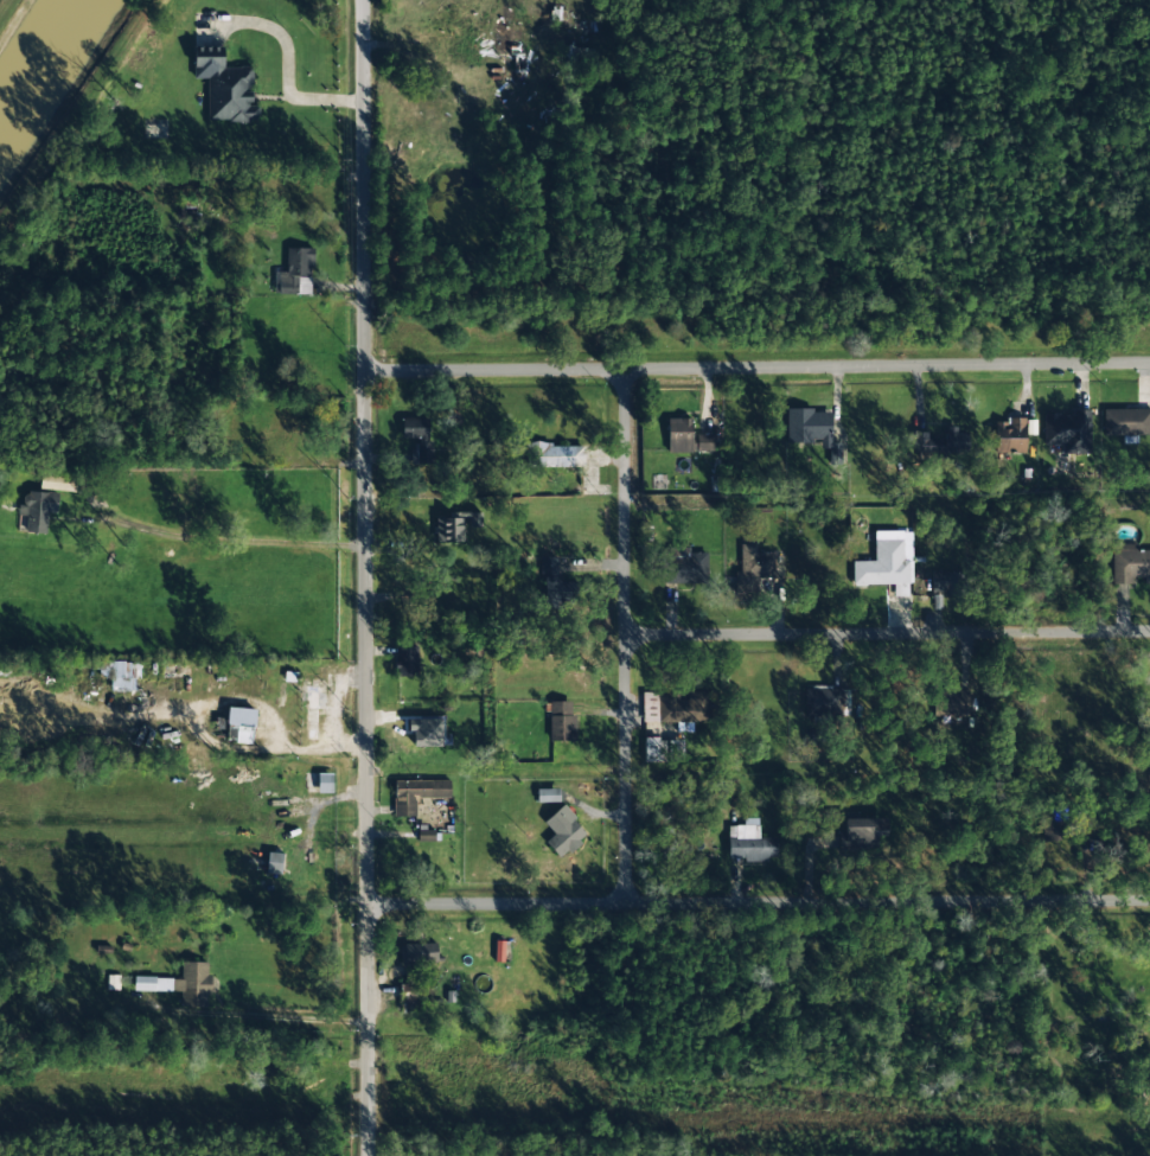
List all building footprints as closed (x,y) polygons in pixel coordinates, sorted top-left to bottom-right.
[(194,48),(194,79),(207,79),(208,122),(260,121),(260,106),(251,106),(250,88),(253,88),(253,67),(224,67),(223,47),(194,48)] [(525,80),(524,62),(514,62),(514,71),(509,71),(509,81),(525,80)] [(311,295),(312,248),(286,248),(286,272),(274,272),(274,294),(311,295)] [(1149,434),(1149,408),(1102,410),(1103,436),(1149,434)] [(831,410),(786,411),(787,442),(822,442),(822,448),(831,448),(831,410)] [(1088,454),(1089,415),(1044,414),(1043,444),(1062,445),(1062,454),(1088,454)] [(1025,453),(1024,417),(1005,418),(1005,422),(994,422),(995,453),(1025,453)] [(691,418),(667,418),(668,452),(713,451),(712,436),(692,436),(691,418)] [(413,464),(430,464),(429,419),(402,419),(402,440),(412,440),(413,464)] [(967,429),(946,429),(946,439),(926,439),(926,433),(913,433),(913,453),(968,452),(967,429)] [(530,445),(529,466),(584,467),(584,446),(530,445)] [(26,532),(47,533),(48,513),(57,514),(58,494),(21,492),(20,516),(27,516),(26,532)] [(436,543),(463,542),(463,527),(482,527),(481,513),(448,514),(448,518),(436,518),(436,543)] [(852,562),(852,586),(893,585),(894,596),(910,596),(909,541),(903,541),(903,531),(874,532),(875,561),(852,562)] [(1133,584),(1133,577),(1143,577),(1143,583),(1149,583),(1149,550),(1136,550),(1136,544),(1112,544),(1113,584),(1133,584)] [(775,553),(751,552),(750,577),(774,578),(775,553)] [(706,555),(663,556),(664,584),(707,583),(706,555)] [(540,558),(540,575),(556,574),(555,557),(540,558)] [(924,573),(924,594),(961,593),(961,572),(924,573)] [(418,647),(397,647),(396,676),(417,676),(418,647)] [(110,690),(141,690),(142,663),(111,662),(110,690)] [(804,688),(804,715),(848,715),(847,687),(804,688)] [(934,716),(970,715),(969,688),(934,689),(934,716)] [(709,721),(708,692),(683,693),(683,692),(657,693),(658,723),(709,721)] [(575,739),(575,714),(571,714),(571,703),(549,702),(548,739),(575,739)] [(226,742),(252,743),(254,709),(227,708),(226,742)] [(393,751),(430,752),(431,739),(436,740),(436,727),(420,726),(420,717),(394,716),(393,751)] [(644,762),(662,762),(662,739),(644,738),(644,762)] [(683,741),(669,741),(668,761),(682,762),(683,741)] [(333,774),(318,774),(318,793),(332,793),(333,774)] [(416,817),(415,799),(450,798),(450,780),(393,781),(394,817),(416,817)] [(559,802),(559,789),(537,789),(537,802),(559,802)] [(552,845),(558,840),(568,852),(588,835),(562,806),(544,822),(555,835),(548,841),(552,845)] [(886,818),(844,819),(845,846),(878,845),(877,836),(886,835),(886,818)] [(728,861),(776,860),(776,838),(758,838),(758,819),(743,819),(743,826),(727,826),(728,861)] [(283,874),(284,853),(268,852),(267,874),(283,874)] [(495,962),(503,962),(503,941),(495,941),(495,962)] [(436,944),(401,945),(402,967),(437,966),(436,944)] [(181,992),(181,1007),(208,1007),(209,962),(181,962),(181,978),(134,978),(134,992),(181,992)] [(400,985),(402,1012),(421,1011),(419,984),(400,985)]
